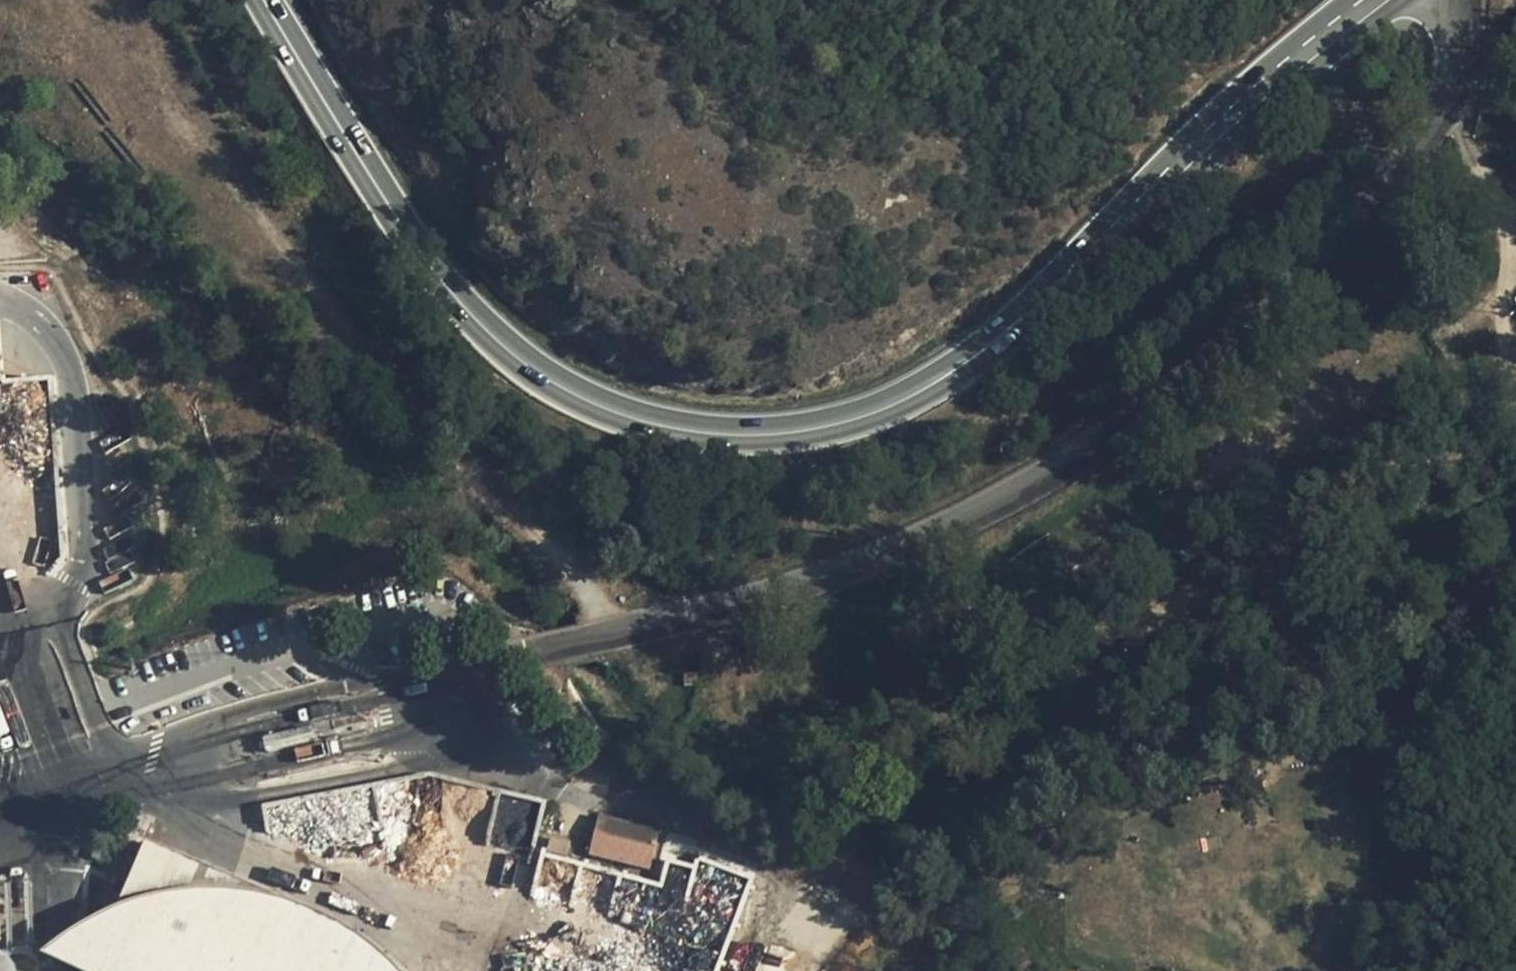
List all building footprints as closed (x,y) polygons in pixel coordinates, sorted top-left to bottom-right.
[(289,831),(286,799),(261,802),(265,834),(289,831)] [(598,812),(587,852),(649,871),(661,831),(598,812)] [(69,970),(73,970),(399,970),(377,951),(311,912),(150,846),(127,891),(57,914),(69,970)] [(69,970),(57,914),(14,943),(69,970)]
